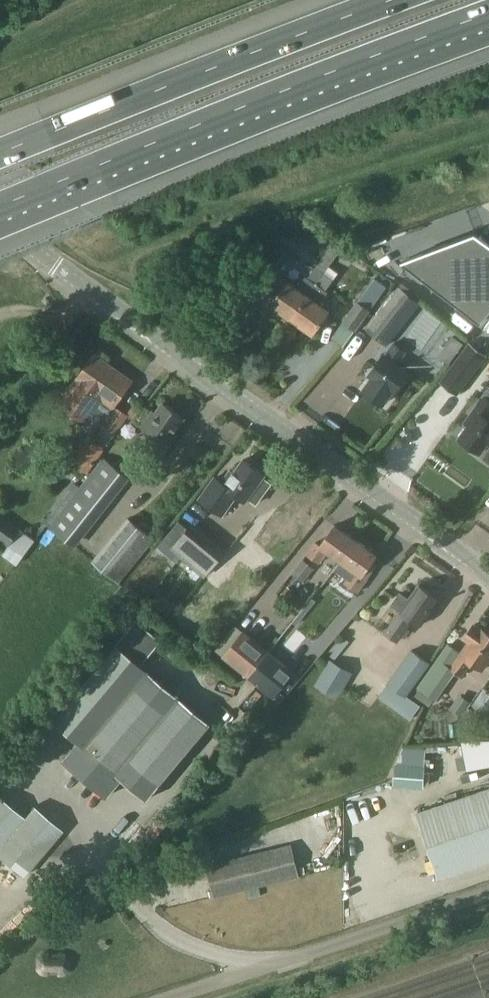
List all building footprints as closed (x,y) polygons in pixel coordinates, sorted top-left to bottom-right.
[(476,232),(402,260),(484,325),(488,319),(488,242),(476,232)] [(292,254),(280,245),(278,244),(263,265),(277,275),(292,254)] [(291,320),(330,267),(329,266),(341,250),(332,244),(308,277),(306,276),(297,289),(286,281),(269,304),(291,320)] [(326,290),(339,272),(330,267),(291,320),(312,335),(329,312),(319,305),(329,292),(326,290)] [(388,345),(420,304),(400,288),(367,329),(388,345)] [(357,331),(371,310),(357,301),(342,322),(357,331)] [(470,342),(441,381),(457,393),(486,354),(470,342)] [(396,366),(405,352),(393,344),(384,357),(382,356),(369,375),(373,378),(363,392),(382,405),(392,391),(394,393),(407,373),(396,366)] [(114,406),(132,381),(96,356),(60,406),(87,425),(105,400),(114,406)] [(486,418),(488,414),(488,401),(484,397),(465,423),(467,426),(460,438),(480,453),(488,443),(488,444),(488,420),(486,418)] [(175,430),(185,417),(164,402),(156,414),(152,411),(142,426),(154,435),(148,443),(163,454),(178,433),(175,430)] [(88,435),(70,460),(88,473),(116,434),(129,415),(117,406),(104,426),(95,440),(88,435)] [(263,475),(243,460),(234,472),(231,469),(221,483),(214,478),(200,498),(222,515),(237,495),(244,500),(246,497),(254,503),(269,483),(261,478),(263,475)] [(55,520),(49,527),(75,549),(118,495),(93,474),(81,488),(78,491),(55,520)] [(55,520),(78,491),(81,488),(73,481),(41,520),(48,526),(49,527),(55,520)] [(294,493),(256,539),(277,557),(315,511),(294,493)] [(0,513),(0,540),(9,546),(21,529),(0,513)] [(121,584),(157,540),(129,517),(93,562),(121,584)] [(340,560),(356,540),(335,525),(321,545),(316,542),(307,554),(319,563),(328,551),(340,560)] [(201,576),(218,556),(186,528),(168,548),(201,576)] [(344,601),(358,591),(376,566),(371,563),(377,555),(356,540),(340,560),(355,570),(336,596),(344,601)] [(0,566),(0,567),(12,577),(32,555),(20,544),(0,566)] [(223,585),(210,574),(201,585),(213,596),(223,585)] [(422,626),(440,600),(420,586),(409,600),(399,593),(391,605),(400,612),(384,634),(398,644),(415,621),(422,626)] [(296,624),(305,614),(302,611),(293,622),(296,624)] [(137,620),(117,645),(140,665),(161,640),(137,620)] [(215,649),(249,676),(250,675),(269,652),(268,651),(244,631),(236,625),(215,649)] [(488,664),(488,635),(476,625),(465,640),(469,643),(461,653),(448,644),(419,686),(420,687),(415,695),(425,701),(430,694),(436,698),(451,678),(450,677),(453,671),(462,677),(473,662),(484,671),(488,664)] [(335,660),(350,642),(343,636),(335,648),(336,649),(330,656),(335,660)] [(140,665),(117,645),(53,720),(79,741),(64,760),(107,796),(122,777),(148,799),(211,724),(140,665)] [(421,705),(407,696),(431,663),(411,649),(387,683),(387,684),(378,697),(410,720),(421,705)] [(268,651),(269,652),(250,675),(275,694),(294,670),(269,650),(268,651)] [(339,697),(353,673),(330,659),(316,683),(339,697)] [(484,689),(473,705),(487,716),(488,713),(488,693),(484,689)] [(469,724),(469,719),(463,719),(463,726),(464,726),(465,742),(488,740),(488,723),(469,724)] [(425,789),(427,749),(404,747),(396,764),(395,787),(425,789)] [(427,803),(427,791),(395,790),(395,802),(427,803)] [(488,862),(488,790),(419,814),(441,878),(488,862)] [(23,876),(62,830),(33,806),(24,817),(0,797),(0,857),(23,876)] [(218,893),(295,874),(289,848),(211,868),(218,893)] [(318,897),(341,891),(338,881),(316,887),(318,897)]
